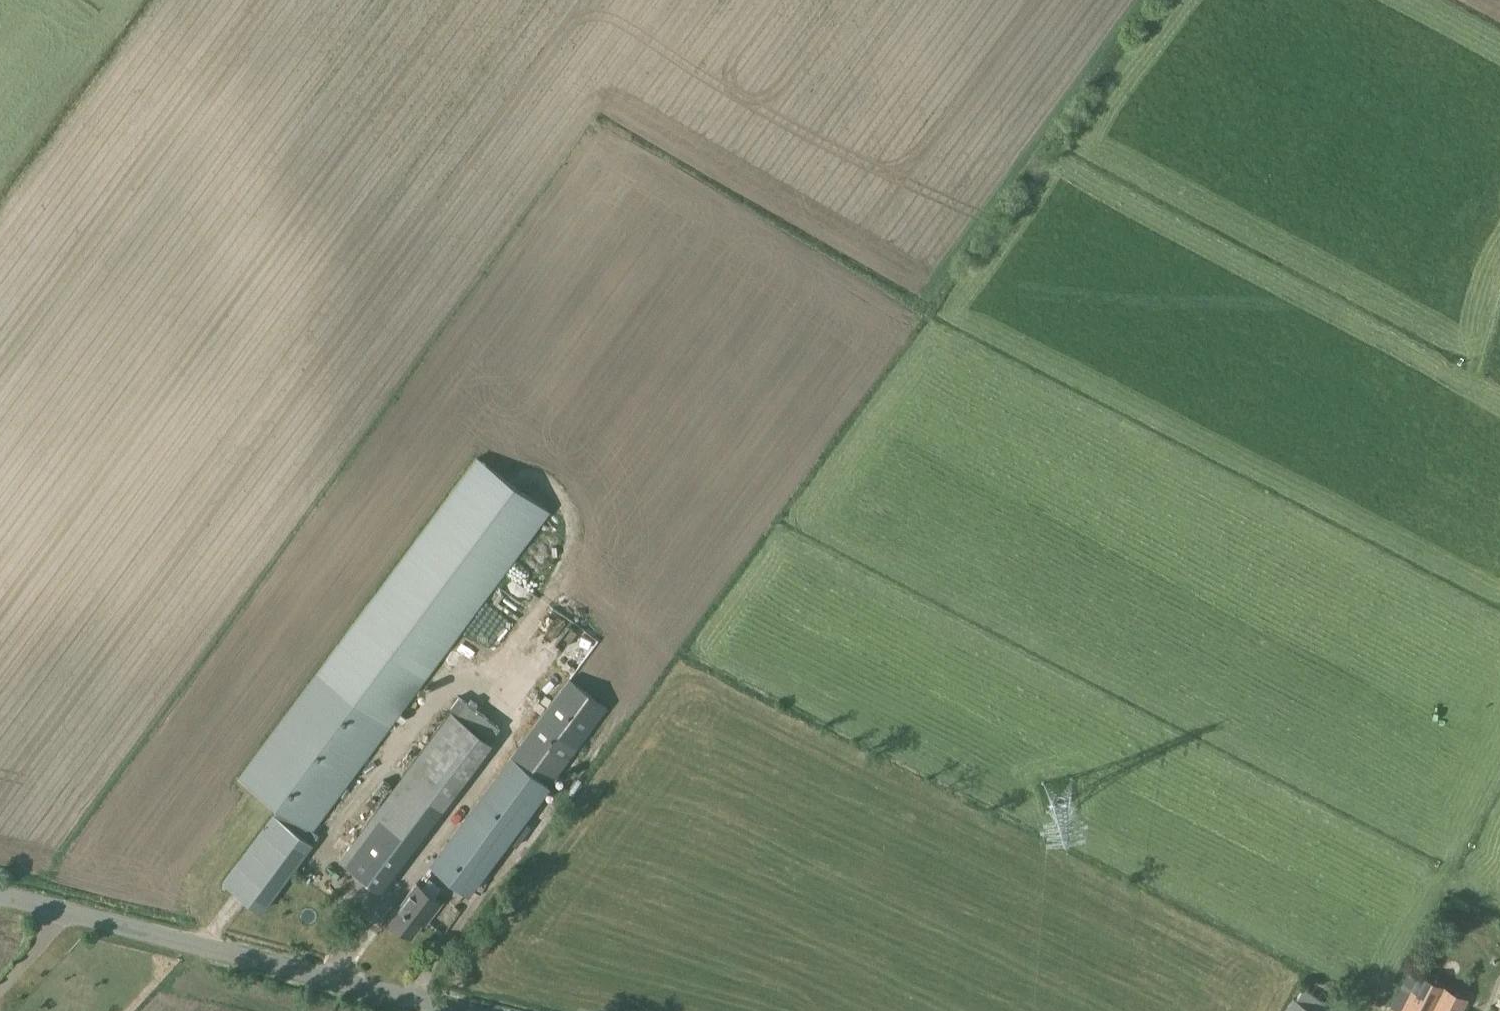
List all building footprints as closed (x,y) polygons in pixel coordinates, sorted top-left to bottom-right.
[(473,458),(238,776),(278,806),(222,882),(261,912),(317,835),(311,831),(547,512),(473,458)] [(468,894),(550,786),(548,785),(608,706),(568,677),(429,865),(468,894)] [(447,714),(335,862),(376,892),(448,795),(447,795),(487,743),(447,714)] [(426,923),(442,902),(416,882),(387,920),(411,937),(424,920),(426,923)] [(1468,998),(1418,974),(1417,976),(1407,971),(1389,1006),(1398,1010),(1461,1010),(1468,998)] [(1293,997),(1283,1010),(1322,1010),(1326,1005),(1303,988),(1295,998),(1293,997)]
